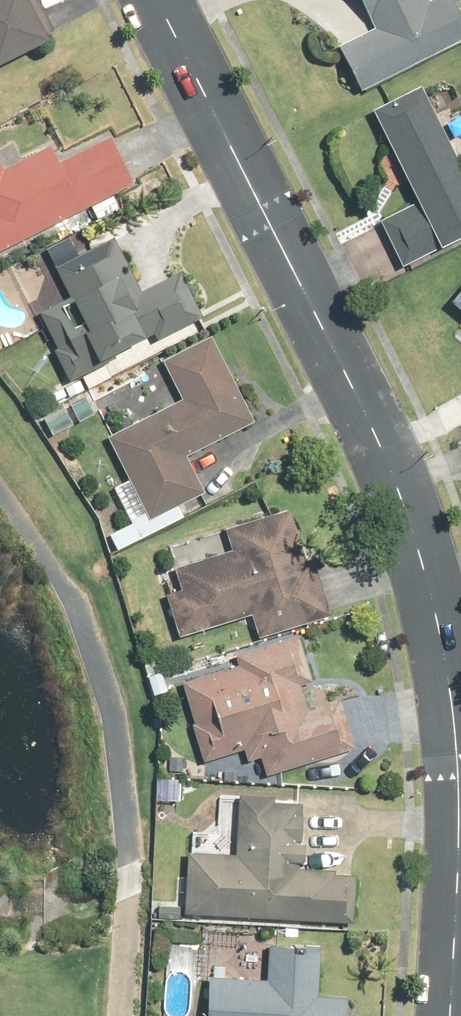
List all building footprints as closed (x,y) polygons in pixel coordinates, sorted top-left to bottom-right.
[(64,34),(48,0),(0,0),(0,64),(64,34)] [(364,86),(460,42),(460,0),(364,0),(375,23),(342,39),(364,86)] [(430,85),(376,110),(414,194),(380,210),(403,260),(460,234),(460,153),(430,85)] [(145,179),(119,125),(63,151),(56,135),(7,158),(0,143),(0,247),(145,179)] [(35,307),(69,380),(209,315),(185,264),(142,283),(118,230),(55,259),(70,291),(35,307)] [(117,485),(136,525),(208,491),(189,452),(260,419),(218,330),(163,357),(180,392),(106,428),(131,479),(117,485)] [(236,546),(161,568),(180,634),(252,613),(258,633),(333,611),(315,552),(310,554),(295,504),(229,523),(236,546)] [(263,774),(355,747),(338,693),(321,698),(301,628),(242,645),(246,658),(183,676),(208,762),(255,748),(263,774)] [(187,848),(185,911),(357,916),(358,869),(308,868),(310,799),(241,797),(240,849),(187,848)] [(354,992),(320,989),(323,950),(276,947),(274,975),(213,971),(210,1015),(353,1015),(354,992)]
